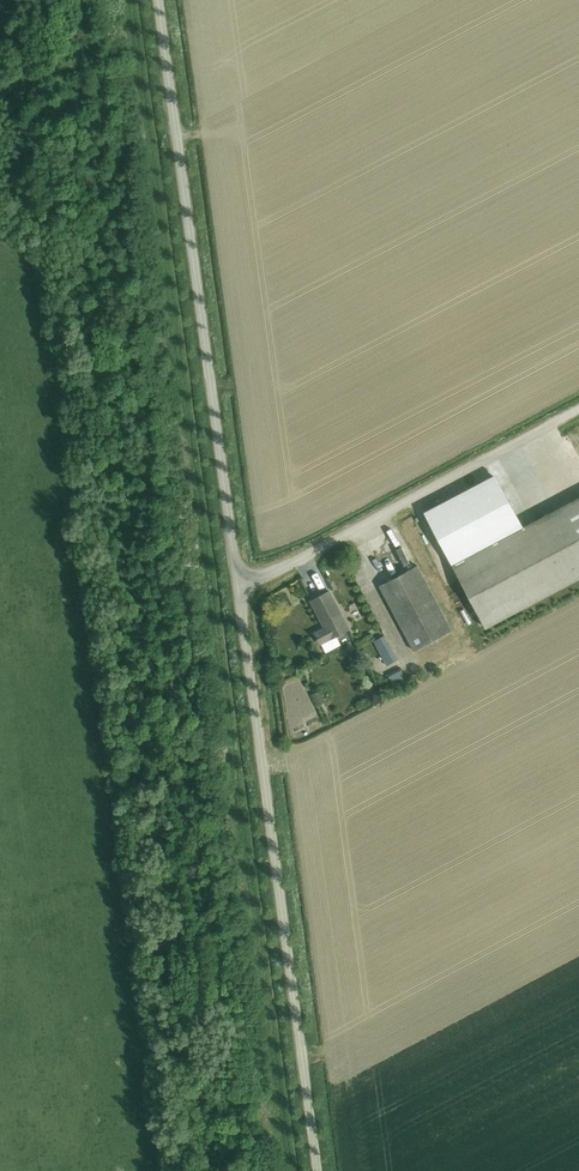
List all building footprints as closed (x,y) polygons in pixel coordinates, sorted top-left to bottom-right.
[(522,529),(495,476),(428,512),(456,564),(522,529)] [(456,564),(488,624),(578,576),(578,499),(522,529),(456,564)] [(381,586),(415,651),(453,631),(418,566),(381,586)] [(332,638),(349,629),(332,596),(326,599),(324,595),(311,601),(325,628),(315,633),(320,643),(331,638),(332,638)] [(328,651),(344,643),(340,634),(324,642),(328,651)] [(377,641),(385,654),(392,650),(385,637),(377,641)] [(394,681),(408,677),(403,664),(390,668),(394,681)] [(296,727),(299,734),(309,730),(307,722),(296,727)]
